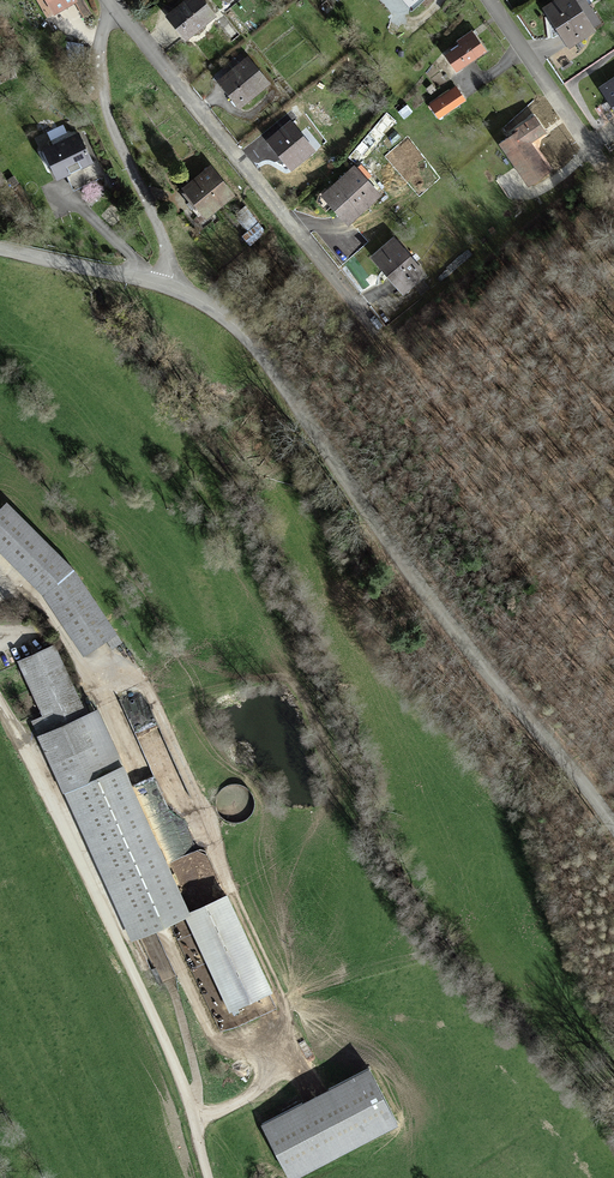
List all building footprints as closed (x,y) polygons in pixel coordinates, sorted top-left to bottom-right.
[(52,0),(41,0),(51,16),(59,12),(52,1),(52,0)] [(52,1),(59,12),(77,1),(76,0),(54,0),(52,1)] [(213,19),(199,0),(192,0),(171,17),(179,28),(188,39),(213,19)] [(575,41),(593,29),(574,0),(562,0),(548,9),(559,25),(564,33),(567,31),(575,41)] [(593,29),(602,23),(587,0),(574,0),(593,29)] [(571,44),(575,41),(567,31),(564,33),(571,44)] [(475,33),(468,38),(471,41),(478,36),(475,33)] [(458,50),(458,52),(467,64),(487,50),(483,44),(478,36),(471,41),(468,38),(462,42),(465,45),(458,50)] [(458,52),(452,56),(461,68),(467,64),(458,52)] [(461,68),(452,56),(444,61),(453,74),(461,68)] [(251,62),(225,84),(233,94),(242,105),(268,83),(251,62)] [(605,88),(613,102),(613,82),(605,88)] [(446,101),(460,91),(461,91),(459,87),(444,97),(446,101)] [(452,110),(466,100),(460,91),(446,101),(452,110)] [(519,134),(504,145),(532,184),(551,171),(538,153),(530,142),(546,131),(537,118),(518,132),(519,134)] [(295,124),(274,140),(284,154),(294,167),(315,150),(295,124)] [(71,173),(94,163),(81,134),(42,152),(50,168),(53,167),(66,161),(71,173)] [(66,161),(53,167),(59,179),(71,173),(66,161)] [(94,163),(71,173),(79,190),(91,184),(102,179),(94,163)] [(357,169),(332,193),(345,207),(341,210),(351,221),(380,195),(357,169)] [(211,172),(188,191),(189,193),(185,196),(192,204),(196,201),(208,216),(232,196),(222,184),(211,172)] [(345,207),(332,193),(328,196),(336,205),(341,210),(345,207)] [(244,237),(253,247),(271,232),(263,222),(244,237)] [(397,242),(378,257),(391,274),(404,290),(423,274),(397,242)] [(119,634),(76,569),(9,503),(0,513),(0,546),(50,597),(87,653),(119,634)] [(35,722),(42,736),(87,716),(55,647),(21,663),(46,717),(35,722)] [(67,792),(123,767),(97,711),(87,716),(42,736),(67,792)] [(135,939),(186,916),(191,914),(149,824),(123,767),(67,792),(135,939)] [(229,896),(191,914),(186,916),(230,1011),(273,991),(229,896)] [(290,1177),(296,1177),(401,1128),(374,1073),(264,1127),(290,1177)]
